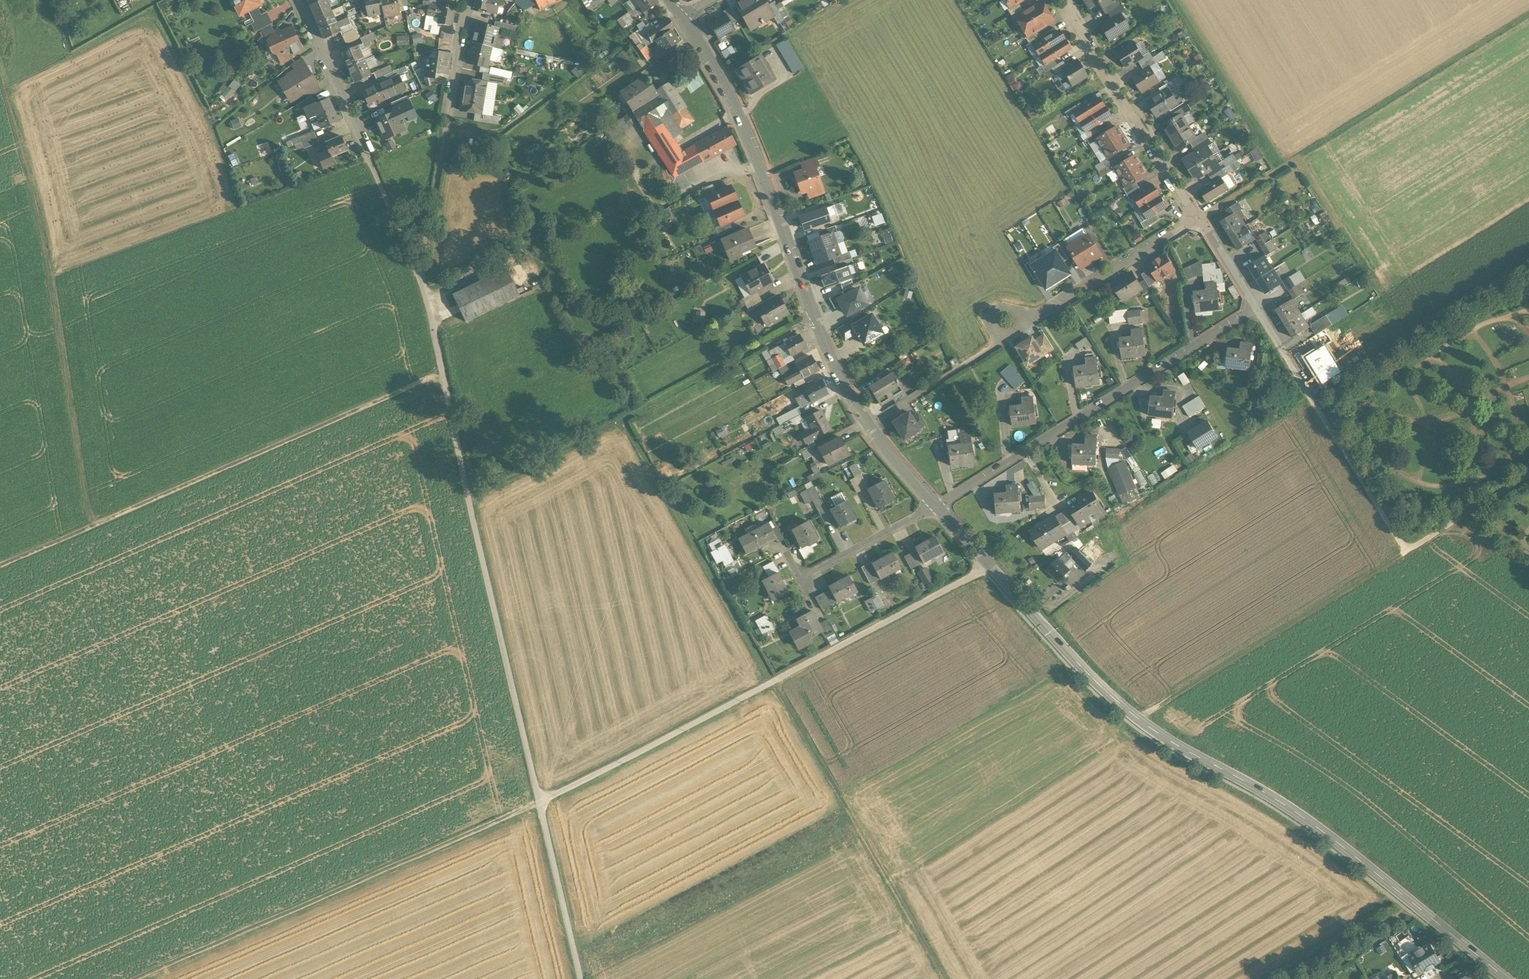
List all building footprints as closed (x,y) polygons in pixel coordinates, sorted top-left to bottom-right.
[(231,1),(230,2),(230,4),(231,6),(233,7),(235,8),(237,8),(241,16),(248,12),(251,20),(244,24),(246,28),(252,25),(258,22),(257,19),(261,16),(257,7),(265,3),(264,0),(231,0),(231,1)] [(309,6),(315,18),(331,11),(326,0),(324,0),(309,6)] [(365,1),(368,17),(383,14),(380,0),(365,0),(365,1)] [(383,14),(384,18),(398,14),(398,12),(395,0),(380,0),(383,14)] [(398,12),(404,10),(402,0),(395,0),(398,12)] [(457,3),(442,0),(441,6),(440,12),(454,15),(457,3)] [(496,0),(476,0),(474,8),(478,9),(478,12),(483,13),(483,10),(487,11),(487,12),(497,14),(499,8),(502,8),(504,1),(497,0),(496,0)] [(540,11),(561,0),(535,0),(540,11)] [(591,0),(581,0),(589,12),(596,7),(591,0)] [(656,0),(635,0),(643,13),(658,3),(656,0)] [(763,0),(744,0),(736,5),(741,15),(745,12),(753,26),(772,15),(767,7),(763,0)] [(824,9),(830,6),(827,0),(818,0),(824,9)] [(1086,3),(1089,7),(1088,8),(1093,16),(1103,10),(1112,5),(1111,4),(1109,0),(1091,0),(1086,3)] [(365,1),(359,2),(362,18),(368,17),(365,1)] [(1116,1),(1111,4),(1112,5),(1103,10),(1105,14),(1107,13),(1119,6),(1116,1)] [(784,21),(773,3),(767,7),(772,15),(778,25),(784,21)] [(1018,3),(1011,8),(1010,7),(1007,9),(1010,14),(1021,7),(1018,3)] [(1024,13),(1016,17),(1017,18),(1022,27),(1046,12),(1040,3),(1024,13)] [(441,6),(429,4),(428,10),(440,12),(441,6)] [(1125,12),(1121,5),(1119,6),(1107,13),(1111,19),(1119,14),(1119,15),(1125,12)] [(1021,7),(1010,14),(1014,20),(1017,18),(1016,17),(1024,13),(1021,7)] [(737,21),(729,8),(723,12),(725,15),(725,14),(731,25),(737,21)] [(355,10),(346,14),(348,18),(356,14),(355,10)] [(440,12),(428,10),(427,16),(439,19),(440,12)] [(331,11),(315,18),(320,31),(337,23),(342,21),(348,18),(346,14),(334,19),(331,11)] [(454,15),(440,12),(439,19),(438,25),(452,27),(454,15)] [(745,12),(741,15),(750,28),(753,26),(745,12)] [(1046,12),(1022,27),(1028,36),(1036,31),(1052,21),(1046,12)] [(261,16),(257,19),(258,22),(262,29),(270,25),(273,24),(268,13),(261,16)] [(628,14),(621,19),(624,23),(626,21),(626,20),(630,17),(628,14)] [(731,25),(725,14),(725,15),(709,24),(718,39),(734,30),(731,25)] [(1111,19),(1100,26),(1109,41),(1115,37),(1117,38),(1121,35),(1122,33),(1119,30),(1126,26),(1119,15),(1119,14),(1111,19)] [(348,18),(342,21),(344,25),(345,27),(350,24),(348,18)] [(669,19),(644,36),(646,40),(643,43),(645,48),(646,48),(655,41),(670,31),(674,27),(669,19)] [(258,22),(252,25),(256,33),(260,30),(262,29),(258,22)] [(516,27),(495,22),(493,28),(498,29),(515,33),(516,27)] [(337,23),(320,31),(324,40),(341,33),(339,28),(337,23)] [(493,28),(477,24),(472,43),(493,48),(494,48),(498,29),(493,28)] [(262,46),(264,45),(274,32),(270,25),(262,29),(260,30),(263,36),(257,43),(262,46)] [(274,32),(264,45),(266,51),(265,54),(267,61),(272,61),(273,64),(279,62),(280,65),(289,62),(303,50),(292,27),(281,32),(277,28),(274,32)] [(353,32),(352,30),(342,35),(346,45),(360,39),(356,31),(353,32)] [(639,30),(629,37),(631,40),(631,39),(640,52),(645,48),(643,43),(646,40),(644,36),(639,30)] [(670,31),(655,41),(658,45),(655,46),(659,51),(661,50),(664,53),(679,43),(670,31)] [(1036,31),(1028,36),(1025,37),(1028,43),(1039,36),(1036,31)] [(1042,41),(1034,46),(1035,47),(1040,56),(1064,41),(1058,31),(1042,41)] [(374,33),(360,39),(363,45),(376,39),(374,33)] [(412,35),(413,43),(422,41),(420,33),(412,35)] [(395,36),(396,45),(409,44),(408,35),(395,36)] [(1039,36),(1028,43),(1032,49),(1035,47),(1034,46),(1042,41),(1039,36)] [(803,68),(786,40),(776,45),(793,74),(803,68)] [(1064,41),(1040,56),(1045,64),(1046,65),(1054,60),(1070,50),(1064,41)] [(493,48),(472,43),(467,63),(488,68),(493,48)] [(1135,43),(1118,55),(1126,68),(1138,61),(1144,57),(1135,43)] [(358,47),(342,54),(348,68),(364,61),(358,47)] [(652,57),(646,48),(645,48),(640,52),(646,61),(652,57)] [(1150,53),(1144,57),(1138,61),(1141,65),(1153,58),(1150,53)] [(442,54),(430,60),(429,65),(427,64),(425,74),(426,76),(436,78),(435,76),(436,72),(441,73),(441,70),(447,71),(449,55),(442,54)] [(760,55),(735,70),(750,95),(775,80),(760,55)] [(364,61),(348,68),(354,83),(371,75),(368,69),(376,65),(373,58),(367,60),(364,61)] [(1153,58),(1141,65),(1145,71),(1150,67),(1157,64),(1153,58)] [(301,59),(292,65),(296,71),(304,66),(305,65),(301,59)] [(1054,60),(1046,65),(1045,64),(1042,66),(1046,72),(1051,69),(1057,65),(1054,60)] [(1066,67),(1062,69),(1063,70),(1067,77),(1066,77),(1068,81),(1069,80),(1072,86),(1087,77),(1076,60),(1066,67)] [(1057,65),(1051,69),(1055,75),(1063,70),(1062,69),(1066,67),(1063,61),(1057,65)] [(316,86),(304,66),(296,71),(287,76),(288,78),(281,82),(292,100),(306,92),(316,86)] [(390,66),(373,74),(376,80),(381,78),(392,72),(390,66)] [(1145,71),(1133,78),(1142,93),(1160,82),(1150,67),(1145,71)] [(392,72),(381,78),(384,83),(384,84),(397,78),(397,77),(398,77),(400,76),(398,70),(392,72)] [(497,77),(483,73),(482,81),(488,82),(496,84),(497,77)] [(660,77),(655,76),(655,83),(651,86),(655,92),(667,83),(667,74),(661,73),(660,77)] [(436,78),(426,76),(426,81),(419,84),(422,90),(438,83),(436,78)] [(397,78),(384,84),(384,83),(363,92),(368,103),(378,99),(379,102),(405,91),(398,77),(397,77),(397,78)] [(213,93),(224,103),(240,85),(233,79),(226,87),(222,84),(213,93)] [(482,81),(466,79),(465,89),(466,89),(465,95),(485,99),(488,82),(482,81)] [(641,80),(621,94),(633,111),(657,96),(655,92),(651,86),(647,89),(641,80)] [(1172,81),(1160,89),(1163,94),(1170,90),(1171,90),(1175,88),(1172,81)] [(675,93),(672,88),(668,83),(667,83),(655,92),(657,96),(633,111),(632,112),(624,118),(629,127),(637,121),(665,163),(683,153),(671,134),(692,121),(690,119),(685,110),(675,93)] [(316,86),(306,92),(310,98),(311,97),(321,91),(317,85),(316,86)] [(1163,94),(1149,103),(1157,117),(1184,100),(1180,95),(1175,98),(1171,90),(1170,90),(1163,94)] [(485,99),(465,95),(465,100),(463,100),(461,110),(477,113),(483,114),(485,99)] [(310,98),(298,105),(300,111),(305,109),(304,108),(313,104),(311,97),(310,98)] [(406,98),(391,104),(394,110),(408,103),(406,98)] [(1083,109),(1076,113),(1077,114),(1082,122),(1106,108),(1100,98),(1083,109)] [(328,99),(315,104),(313,104),(304,108),(305,109),(310,120),(317,116),(322,129),(338,122),(328,99)] [(394,110),(386,113),(387,116),(376,122),(380,129),(379,130),(383,138),(389,135),(390,137),(398,133),(395,126),(415,118),(408,103),(394,110)] [(1080,104),(1071,110),(1074,115),(1077,114),(1076,113),(1083,109),(1080,104)] [(1187,105),(1173,114),(1176,120),(1182,116),(1182,117),(1191,111),(1187,105)] [(1106,108),(1082,122),(1087,131),(1088,132),(1095,128),(1112,117),(1106,108)] [(483,114),(477,113),(476,121),(490,124),(491,115),(483,114)] [(1176,120),(1164,127),(1171,139),(1189,127),(1182,117),(1182,116),(1176,120)] [(1101,138),(1097,140),(1098,140),(1103,149),(1124,136),(1118,127),(1101,138)] [(1189,127),(1171,139),(1178,150),(1190,143),(1196,139),(1189,127)] [(1095,128),(1088,132),(1087,131),(1085,133),(1089,138),(1098,133),(1095,128)] [(683,153),(665,163),(668,169),(669,169),(674,178),(683,173),(735,144),(727,130),(683,153)] [(1089,138),(1087,139),(1091,145),(1098,140),(1097,140),(1101,138),(1098,133),(1089,138)] [(1204,134),(1196,139),(1190,143),(1193,148),(1207,139),(1204,134)] [(1124,136),(1103,149),(1109,158),(1109,159),(1118,154),(1130,146),(1124,136)] [(341,137),(325,144),(328,151),(316,156),(323,170),(335,165),(331,158),(347,151),(341,137)] [(316,138),(302,143),(304,149),(318,144),(316,138)] [(1207,139),(1193,148),(1196,153),(1206,147),(1207,147),(1213,144),(1209,138),(1207,139)] [(1255,161),(1264,156),(1258,146),(1249,151),(1255,161)] [(1196,153),(1184,161),(1190,170),(1212,156),(1207,147),(1206,147),(1196,153)] [(1118,154),(1109,159),(1109,158),(1103,162),(1106,167),(1121,158),(1118,154)] [(1124,163),(1115,169),(1116,169),(1121,178),(1141,166),(1135,156),(1124,163)] [(1212,156),(1190,170),(1196,180),(1208,172),(1218,166),(1218,165),(1212,156)] [(1121,158),(1106,167),(1109,173),(1116,169),(1115,169),(1124,163),(1121,158)] [(815,160),(801,165),(804,171),(814,167),(814,168),(818,167),(815,160)] [(1223,162),(1218,165),(1218,166),(1208,172),(1211,177),(1223,170),(1227,167),(1223,162)] [(1141,166),(1121,178),(1127,187),(1135,182),(1147,175),(1141,166)] [(804,171),(795,174),(796,179),(795,179),(797,187),(799,186),(802,193),(807,191),(821,186),(814,168),(814,167),(804,171)] [(683,173),(674,178),(669,169),(666,171),(669,178),(669,180),(671,184),(673,183),(677,192),(690,185),(683,173)] [(1211,177),(1210,178),(1214,183),(1220,179),(1226,175),(1223,170),(1211,177)] [(1214,183),(1202,190),(1209,201),(1227,190),(1220,179),(1214,183)] [(1135,182),(1127,187),(1123,189),(1127,195),(1138,187),(1135,182)] [(1141,192),(1134,197),(1134,198),(1141,209),(1161,196),(1154,184),(1141,192)] [(712,185),(699,191),(702,199),(709,196),(709,195),(715,192),(712,185)] [(821,186),(807,191),(810,197),(824,192),(821,186)] [(742,218),(729,187),(715,192),(709,195),(709,196),(722,226),(729,223),(742,218)] [(1141,192),(1138,187),(1127,195),(1130,200),(1134,198),(1134,197),(1141,192)] [(1161,196),(1141,209),(1148,220),(1156,215),(1168,208),(1161,196)] [(1237,204),(1226,211),(1230,217),(1236,213),(1237,213),(1242,210),(1237,204)] [(816,206),(805,210),(807,215),(818,211),(816,206)] [(833,206),(825,209),(828,219),(837,216),(833,206)] [(818,211),(807,215),(799,217),(804,231),(812,228),(823,224),(829,222),(828,219),(825,209),(818,211)] [(871,215),(872,225),(883,223),(882,213),(871,215)] [(1230,217),(1221,223),(1229,236),(1245,226),(1237,213),(1236,213),(1230,217)] [(1156,215),(1148,220),(1142,224),(1145,229),(1159,220),(1156,215)] [(729,223),(722,226),(715,228),(718,235),(732,229),(729,223)] [(823,224),(812,228),(814,233),(818,232),(825,230),(823,224)] [(825,230),(818,232),(820,238),(832,234),(837,232),(835,226),(825,230)] [(1099,241),(1090,226),(1084,229),(1088,236),(1089,235),(1094,244),(1099,241)] [(1245,226),(1229,236),(1238,250),(1254,240),(1245,226)] [(748,229),(723,240),(728,249),(726,250),(731,261),(741,256),(740,253),(755,246),(748,229)] [(1266,233),(1257,238),(1262,247),(1271,241),(1266,233)] [(820,238),(808,242),(812,253),(836,245),(832,234),(820,238)] [(1088,236),(1078,242),(1091,262),(1101,255),(1094,244),(1089,235),(1088,236)] [(1074,257),(1068,248),(1069,248),(1065,241),(1059,245),(1068,259),(1069,260),(1074,257)] [(1271,241),(1262,247),(1268,256),(1277,250),(1271,241)] [(1069,248),(1068,248),(1074,257),(1081,268),(1091,262),(1078,242),(1069,248)] [(836,245),(812,253),(816,264),(832,259),(840,256),(836,245)] [(1056,251),(1063,262),(1068,259),(1059,245),(1054,248),(1056,251)] [(1044,258),(1059,282),(1071,275),(1063,262),(1056,251),(1044,258)] [(840,256),(832,259),(835,265),(851,259),(849,252),(840,256)] [(1166,256),(1148,267),(1150,270),(1158,282),(1175,272),(1166,256)] [(1264,257),(1249,267),(1257,280),(1273,270),(1264,257)] [(1039,277),(1047,290),(1059,282),(1044,258),(1032,266),(1039,277)] [(851,259),(835,265),(837,270),(846,267),(847,267),(854,265),(851,259)] [(1183,271),(1188,282),(1196,278),(1206,277),(1205,272),(1205,264),(1204,261),(1183,271)] [(1034,281),(1039,277),(1032,266),(1030,263),(1025,266),(1034,281)] [(1205,264),(1205,272),(1216,271),(1216,269),(1215,263),(1205,264)] [(763,265),(747,274),(750,280),(745,283),(751,295),(757,292),(773,283),(763,265)] [(506,267),(453,293),(465,320),(519,294),(506,267)] [(837,270),(820,276),(822,280),(821,281),(823,287),(824,287),(825,289),(840,284),(851,280),(847,267),(846,267),(837,270)] [(1222,268),(1216,269),(1216,271),(1217,283),(1217,289),(1225,288),(1224,273),(1222,268)] [(1158,282),(1150,270),(1141,275),(1145,280),(1149,287),(1158,282)] [(1273,270),(1257,280),(1266,294),(1281,284),(1273,270)] [(1216,271),(1205,272),(1206,277),(1206,284),(1217,283),(1216,271)] [(750,280),(747,274),(741,277),(745,283),(750,280)] [(1131,274),(1114,285),(1123,300),(1140,290),(1141,289),(1138,285),(1131,274)] [(1293,276),(1284,282),(1289,291),(1298,285),(1293,276)] [(851,280),(840,284),(842,291),(843,291),(853,286),(851,280)] [(1145,280),(1138,285),(1141,289),(1140,290),(1144,295),(1151,290),(1149,287),(1145,280)] [(1217,283),(1206,284),(1207,291),(1194,292),(1196,311),(1219,309),(1217,289),(1217,283)] [(1298,285),(1289,291),(1295,300),(1304,294),(1298,285)] [(844,297),(839,300),(842,306),(847,315),(866,304),(858,290),(844,297)] [(843,291),(842,291),(829,299),(834,310),(842,306),(839,300),(844,297),(841,293),(843,292),(843,291)] [(760,298),(757,292),(751,295),(742,300),(745,306),(760,298)] [(764,304),(757,308),(763,319),(769,316),(773,323),(788,314),(779,297),(764,304)] [(760,298),(745,306),(749,313),(757,308),(764,304),(760,298)] [(1294,310),(1290,302),(1276,311),(1285,324),(1300,314),(1297,308),(1294,310)] [(1127,310),(1108,312),(1110,324),(1129,321),(1127,313),(1127,310)] [(1140,311),(1142,322),(1149,321),(1147,310),(1140,311)] [(1140,311),(1127,313),(1129,321),(1129,324),(1142,322),(1140,311)] [(1338,321),(1332,312),(1327,315),(1333,325),(1338,321)] [(1300,314),(1285,324),(1293,338),(1309,328),(1300,314)] [(1327,315),(1310,325),(1316,335),(1324,330),(1333,325),(1327,315)] [(769,316),(763,319),(767,326),(773,323),(769,316)] [(853,326),(853,327),(856,333),(864,345),(882,334),(878,329),(881,327),(876,319),(874,321),(871,316),(853,326)] [(850,321),(838,329),(844,340),(856,333),(853,327),(853,326),(850,321)] [(1133,337),(1120,339),(1122,358),(1146,355),(1143,329),(1132,330),(1133,337)] [(1332,342),(1324,330),(1316,335),(1309,339),(1316,350),(1325,345),(1325,346),(1332,342)] [(800,335),(777,347),(781,355),(788,351),(791,356),(807,348),(800,335)] [(1045,335),(1035,342),(1044,356),(1054,350),(1045,335)] [(1035,342),(1031,336),(1020,343),(1022,345),(1018,348),(1028,365),(1044,356),(1035,342)] [(1087,340),(1078,345),(1081,351),(1085,349),(1087,353),(1092,350),(1087,340)] [(1252,344),(1241,343),(1240,349),(1228,348),(1226,368),(1249,371),(1252,344)] [(1305,357),(1323,385),(1330,380),(1340,373),(1342,372),(1325,346),(1325,345),(1316,350),(1305,357)] [(782,361),(779,356),(781,355),(777,347),(769,352),(778,369),(785,365),(788,363),(786,358),(782,361)] [(1268,355),(1260,354),(1258,367),(1266,368),(1268,355)] [(805,360),(804,358),(799,360),(801,362),(796,365),(799,372),(785,380),(788,385),(802,378),(803,378),(818,370),(811,357),(805,360)] [(1097,358),(1086,359),(1087,366),(1074,368),(1075,373),(1072,373),(1073,376),(1075,376),(1077,387),(1085,386),(1085,388),(1091,387),(1091,385),(1100,383),(1097,358)] [(778,369),(771,373),(773,377),(781,373),(783,377),(790,374),(785,365),(778,369)] [(1025,382),(1010,365),(1002,373),(1016,389),(1025,382)] [(887,369),(878,375),(882,382),(892,376),(887,369)] [(1344,379),(1340,373),(1330,380),(1334,385),(1344,379)] [(895,381),(892,376),(882,382),(869,389),(876,399),(879,397),(883,403),(891,398),(892,398),(903,391),(897,380),(895,381)] [(820,381),(814,384),(812,382),(809,384),(810,386),(805,389),(793,395),(797,401),(808,395),(812,402),(827,394),(820,381)] [(903,391),(892,398),(895,404),(907,397),(903,391)] [(1176,393),(1164,392),(1164,398),(1152,397),(1150,416),(1173,419),(1176,393)] [(1023,405),(1010,407),(1011,409),(1008,409),(1008,415),(1011,415),(1013,426),(1037,423),(1033,397),(1022,399),(1023,405)] [(1199,397),(1183,407),(1190,418),(1206,408),(1199,397)] [(820,410),(805,418),(811,429),(805,431),(801,434),(805,443),(807,442),(812,439),(830,429),(820,410)] [(908,413),(893,423),(904,440),(919,430),(918,429),(911,418),(908,413)] [(799,415),(787,422),(790,428),(800,422),(802,421),(802,420),(799,415)] [(924,426),(917,415),(911,418),(918,429),(924,426)] [(811,429),(805,418),(802,420),(802,421),(800,422),(805,431),(811,429)] [(1151,418),(1150,426),(1159,428),(1160,419),(1151,418)] [(1208,422),(1188,434),(1198,449),(1217,437),(1208,422)] [(960,445),(947,447),(950,466),(973,463),(971,444),(969,428),(958,430),(960,445)] [(960,445),(958,430),(947,431),(949,440),(946,440),(947,447),(960,445)] [(840,437),(818,449),(826,464),(840,457),(841,459),(850,455),(840,437)] [(1086,445),(1073,445),(1073,449),(1069,449),(1069,457),(1073,457),(1073,465),(1096,465),(1097,437),(1086,437),(1086,445)] [(812,439),(807,442),(810,448),(813,446),(815,445),(812,439)] [(752,442),(744,447),(747,452),(755,448),(752,442)] [(817,454),(813,446),(810,448),(802,452),(806,460),(817,454)] [(1120,451),(1107,450),(1106,459),(1119,459),(1120,451)] [(1124,462),(1109,469),(1120,495),(1135,488),(1124,462)] [(861,475),(855,464),(848,468),(854,478),(860,475),(861,475)] [(1173,465),(1161,472),(1164,478),(1176,470),(1173,465)] [(867,488),(860,475),(854,478),(849,481),(856,494),(867,488)] [(882,482),(867,490),(873,502),(872,502),(876,510),(893,501),(882,482)] [(1019,486),(1008,487),(1008,494),(994,495),(996,514),(1021,512),(1019,486)] [(813,487),(806,491),(812,501),(819,515),(827,512),(820,499),(813,487)] [(806,491),(799,495),(805,505),(812,501),(806,491)] [(1092,493),(1070,508),(1076,519),(1082,527),(1091,521),(1090,519),(1095,515),(1097,519),(1105,514),(1092,493)] [(835,507),(830,510),(841,529),(856,521),(845,502),(841,494),(831,499),(835,507)] [(1045,496),(1029,497),(1030,509),(1046,508),(1045,496)] [(1076,519),(1070,508),(1068,510),(1074,520),(1076,519)] [(1074,520),(1068,510),(1062,513),(1069,523),(1074,520)] [(1069,523),(1062,513),(1055,518),(1065,535),(1066,538),(1075,533),(1069,523)] [(1055,518),(1031,532),(1042,549),(1065,535),(1055,518)] [(1074,520),(1069,523),(1075,533),(1080,530),(1079,529),(1082,527),(1076,519),(1074,520)] [(808,522),(792,530),(798,541),(796,542),(800,550),(809,545),(818,541),(808,522)] [(739,525),(731,529),(736,538),(744,534),(739,525)] [(767,525),(737,541),(745,555),(753,551),(775,539),(771,532),(767,525)] [(787,546),(777,529),(771,532),(775,539),(780,549),(787,546)] [(707,543),(715,563),(721,561),(723,566),(731,562),(721,537),(707,543)] [(943,553),(935,538),(915,549),(917,553),(922,564),(943,553)] [(1091,540),(1078,551),(1091,565),(1104,552),(1091,540)] [(915,549),(912,543),(906,546),(910,554),(911,556),(917,553),(915,549)] [(800,550),(798,551),(804,561),(814,556),(809,545),(800,550)] [(1078,551),(1075,548),(1068,555),(1071,558),(1086,572),(1091,565),(1078,551)] [(922,564),(917,553),(911,556),(910,554),(904,557),(910,570),(922,564)] [(1066,553),(1059,560),(1058,559),(1046,571),(1058,582),(1070,570),(1065,565),(1071,558),(1068,555),(1066,553)] [(892,554),(872,565),(880,580),(900,569),(892,554)] [(735,562),(724,568),(728,574),(739,568),(735,562)] [(772,562),(762,568),(768,579),(776,574),(778,573),(772,562)] [(872,565),(871,563),(861,568),(870,585),(880,580),(872,565)] [(932,581),(926,570),(919,574),(925,585),(932,581)] [(768,579),(762,582),(772,602),(787,594),(776,574),(768,579)] [(849,577),(829,588),(829,589),(836,602),(856,592),(849,577)] [(829,589),(814,597),(821,610),(836,602),(829,589)] [(883,607),(878,596),(871,599),(877,610),(883,607)] [(877,610),(871,599),(864,603),(869,614),(877,610)] [(804,604),(792,611),(796,620),(809,613),(804,604)] [(809,613),(796,620),(800,628),(793,631),(796,638),(793,639),(798,649),(810,643),(808,640),(821,633),(822,632),(818,625),(811,612),(809,613)] [(766,617),(755,623),(758,629),(769,623),(766,617)] [(834,634),(826,620),(818,625),(822,632),(821,633),(825,639),(834,634)] [(769,623),(758,629),(762,636),(773,630),(769,623)] [(1415,951),(1416,954),(1410,957),(1409,958),(1417,970),(1419,974),(1426,970),(1426,971),(1433,966),(1433,965),(1440,961),(1430,945),(1423,949),(1422,947),(1419,947),(1417,947),(1415,949),(1415,951)] [(1417,970),(1409,958),(1410,957),(1408,954),(1401,958),(1411,973),(1417,970)] [(1457,975),(1459,978),(1462,978),(1467,976),(1470,974),(1467,969),(1457,975)]
